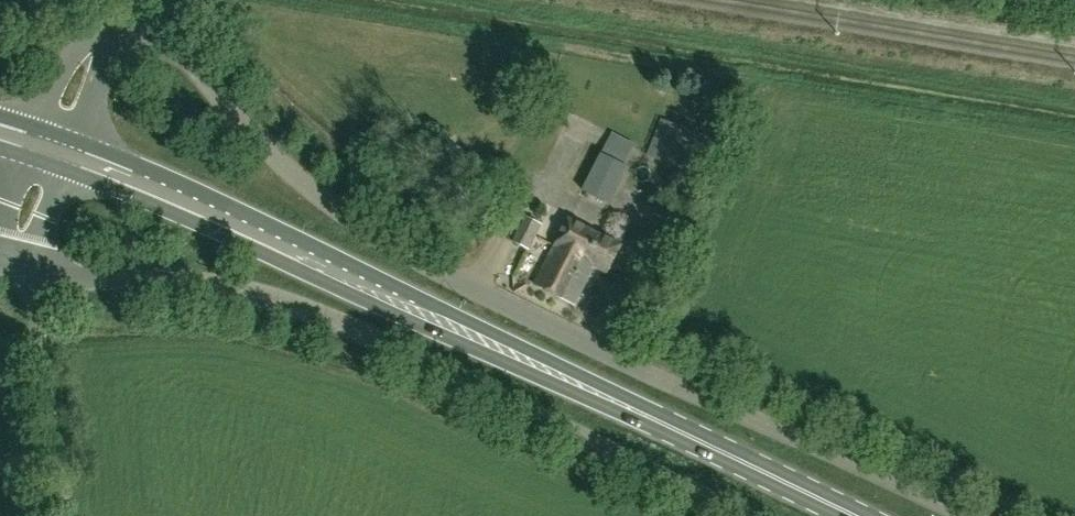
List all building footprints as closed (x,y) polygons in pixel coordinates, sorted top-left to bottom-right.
[(689,168),(700,135),(661,121),(649,155),(689,168)] [(615,138),(611,148),(633,156),(637,146),(615,138)] [(610,203),(629,167),(602,154),(583,190),(610,203)] [(569,217),(559,237),(583,249),(579,256),(599,266),(599,267),(608,271),(622,244),(569,217)] [(525,218),(513,240),(530,249),(541,225),(525,218)] [(595,265),(599,267),(599,266),(579,256),(583,249),(559,237),(535,284),(575,304),(595,265)]
